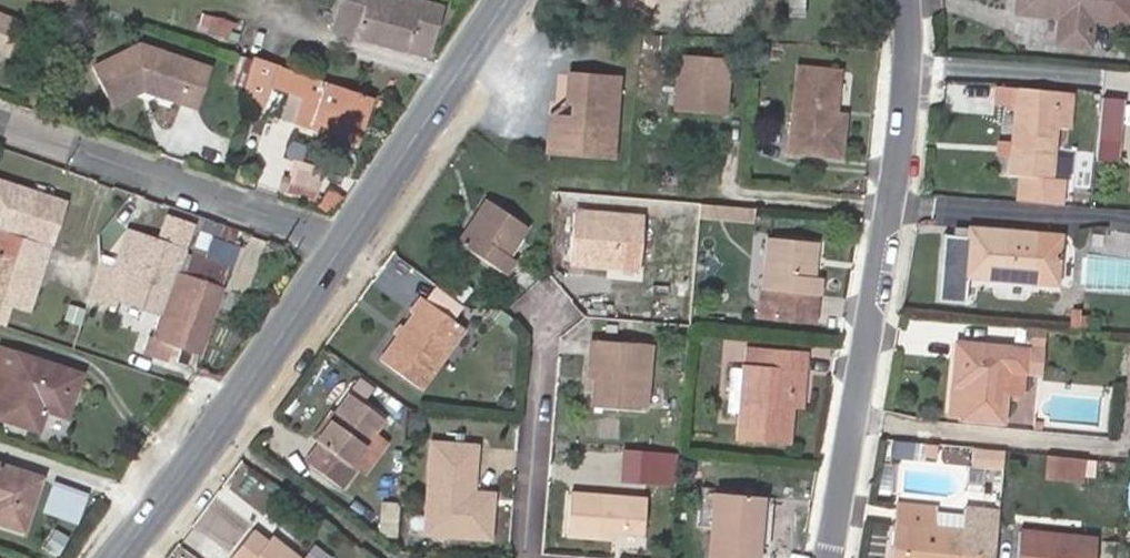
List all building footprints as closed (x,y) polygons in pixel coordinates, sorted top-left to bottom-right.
[(72,10),(75,0),(41,0),(72,10)] [(332,27),(430,53),(443,6),(422,0),(339,0),(332,27)] [(1060,15),(1057,43),(1091,45),(1093,17),(1129,19),(1129,0),(1017,0),(1016,10),(1060,15)] [(201,32),(231,40),(236,21),(206,13),(201,32)] [(198,107),(212,67),(141,42),(94,64),(112,102),(144,88),(198,107)] [(248,74),(252,58),(236,53),(227,80),(244,85),(248,74)] [(722,112),(727,57),(681,55),(678,109),(722,112)] [(252,58),(248,74),(271,81),(270,86),(289,92),(281,116),(296,120),(295,123),(355,143),(370,97),(252,58)] [(833,114),(837,71),(798,68),(791,150),(841,154),(845,115),(833,114)] [(611,155),(618,77),(570,73),(568,100),(574,101),(574,115),(552,114),(550,150),(611,155)] [(1071,92),(1017,87),(1012,141),(1010,158),(1009,174),(1020,176),(1017,202),(1060,205),(1063,180),(1050,178),(1055,127),(1068,128),(1071,92)] [(1099,141),(1124,143),(1127,98),(1102,97),(1099,141)] [(1010,158),(1012,141),(999,139),(997,156),(1010,158)] [(291,163),(284,193),(317,201),(325,171),(291,163)] [(676,187),(677,172),(659,171),(658,186),(676,187)] [(6,325),(11,306),(29,312),(65,203),(0,181),(0,323),(6,325)] [(527,226),(487,199),(459,242),(504,273),(514,258),(508,254),(527,226)] [(700,202),(699,213),(754,219),(754,207),(700,202)] [(639,266),(643,216),(574,211),(571,261),(639,266)] [(968,275),(1058,283),(1062,234),(971,226),(970,235),(945,233),(939,299),(966,301),(968,275)] [(103,264),(98,276),(116,283),(120,272),(154,284),(157,276),(173,282),(177,270),(184,249),(129,230),(116,269),(103,264)] [(768,237),(764,289),(780,290),(779,313),(816,315),(817,293),(819,293),(819,275),(810,274),(813,240),(768,237)] [(227,269),(193,256),(186,273),(188,274),(182,293),(189,295),(172,344),(196,353),(227,269)] [(186,273),(185,273),(177,270),(173,282),(157,276),(154,284),(120,272),(116,283),(98,276),(91,299),(117,309),(120,301),(161,315),(153,337),(147,335),(142,352),(166,361),(172,344),(189,295),(182,293),(188,274),(186,273)] [(458,276),(448,288),(460,300),(471,287),(458,276)] [(779,313),(780,290),(764,289),(760,289),(759,312),(779,313)] [(420,388),(464,328),(422,298),(412,313),(415,316),(383,361),(420,388)] [(1072,327),(1084,329),(1086,316),(1074,314),(1072,327)] [(1031,334),(1030,344),(1043,346),(1044,336),(1031,334)] [(644,408),(649,343),(592,341),(591,378),(597,378),(594,405),(644,408)] [(1023,372),(1028,372),(1030,350),(956,343),(953,374),(966,376),(962,413),(961,417),(1002,421),(1004,396),(1006,371),(1023,372)] [(1041,373),(1043,346),(1030,344),(1030,350),(1028,372),(1041,373)] [(0,348),(0,349),(0,406),(17,354),(0,348)] [(788,441),(791,405),(793,369),(805,370),(806,353),(757,349),(757,367),(745,367),(740,437),(788,441)] [(17,354),(0,406),(0,419),(39,432),(46,409),(66,416),(80,373),(17,354)] [(793,369),(791,405),(802,406),(805,370),(793,369)] [(1021,398),(1023,372),(1006,371),(1004,396),(1021,398)] [(966,376),(953,374),(949,412),(962,413),(966,376)] [(344,489),(358,470),(349,464),(374,431),(383,418),(350,394),(316,440),(320,444),(307,461),(344,489)] [(374,431),(349,464),(358,470),(382,437),(374,431)] [(925,454),(937,456),(938,444),(927,443),(925,454)] [(488,538),(490,503),(470,502),(471,492),(474,446),(432,444),(425,533),(488,538)] [(622,479),(654,481),(655,452),(624,449),(622,479)] [(973,464),(987,466),(989,452),(974,451),(973,464)] [(1048,471),(1086,476),(1088,457),(1051,454),(1048,471)] [(901,493),(958,496),(960,459),(904,455),(901,493)] [(40,480),(0,467),(0,523),(24,531),(40,480)] [(1085,480),(1086,476),(1048,471),(1048,477),(1085,480)] [(471,492),(470,502),(490,503),(490,493),(471,492)] [(760,495),(717,492),(711,557),(753,557),(760,495)] [(644,534),(646,501),(570,496),(568,534),(612,537),(612,532),(644,534)] [(977,533),(959,531),(961,517),(936,514),(937,509),(896,503),(893,522),(906,523),(902,557),(994,557),(999,512),(979,509),(977,533)] [(961,517),(959,531),(977,533),(979,509),(963,507),(961,517)] [(231,557),(296,557),(270,538),(266,542),(252,531),(231,557)] [(1098,538),(1020,531),(1017,557),(1096,557),(1098,538)]
